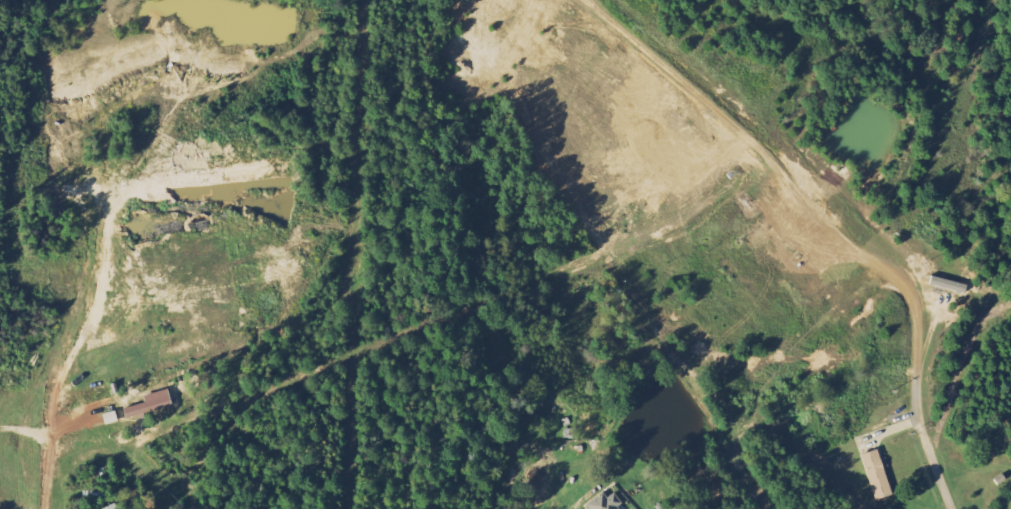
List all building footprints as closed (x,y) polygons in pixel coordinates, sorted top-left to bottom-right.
[(172,408),(168,391),(150,395),(153,411),(172,408)] [(126,422),(152,413),(149,402),(123,410),(126,422)] [(893,496),(878,451),(860,456),(876,501),(893,496)] [(605,492),(588,506),(590,508),(618,508),(605,492)]
